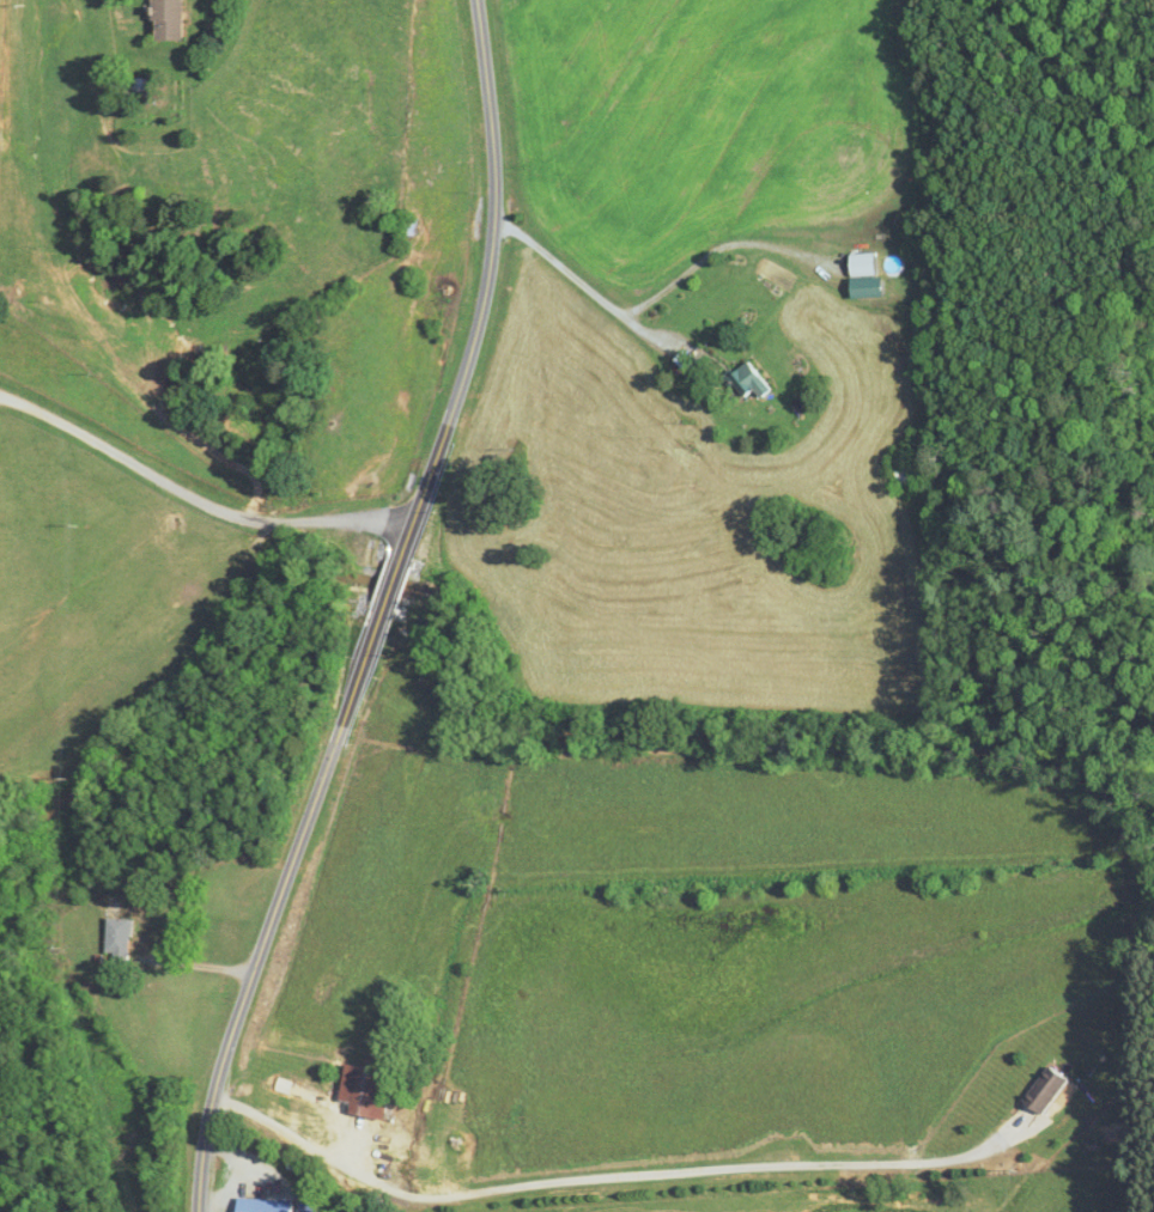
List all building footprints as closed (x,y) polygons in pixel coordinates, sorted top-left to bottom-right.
[(160,41),(190,40),(190,0),(160,0),(160,41)] [(162,104),(162,78),(132,78),(132,104),(162,104)] [(880,275),(880,253),(854,253),(854,275),(880,275)] [(743,368),(765,400),(779,391),(758,359),(743,368)] [(905,488),(920,484),(915,465),(899,469),(905,488)] [(117,964),(138,962),(133,918),(109,920),(112,954),(116,953),(117,964)] [(349,1064),(340,1111),(388,1121),(398,1074),(349,1064)] [(1024,1098),(1040,1114),(1074,1082),(1058,1066),(1024,1098)] [(241,1199),(241,1211),(298,1211),(298,1201),(241,1199)]
